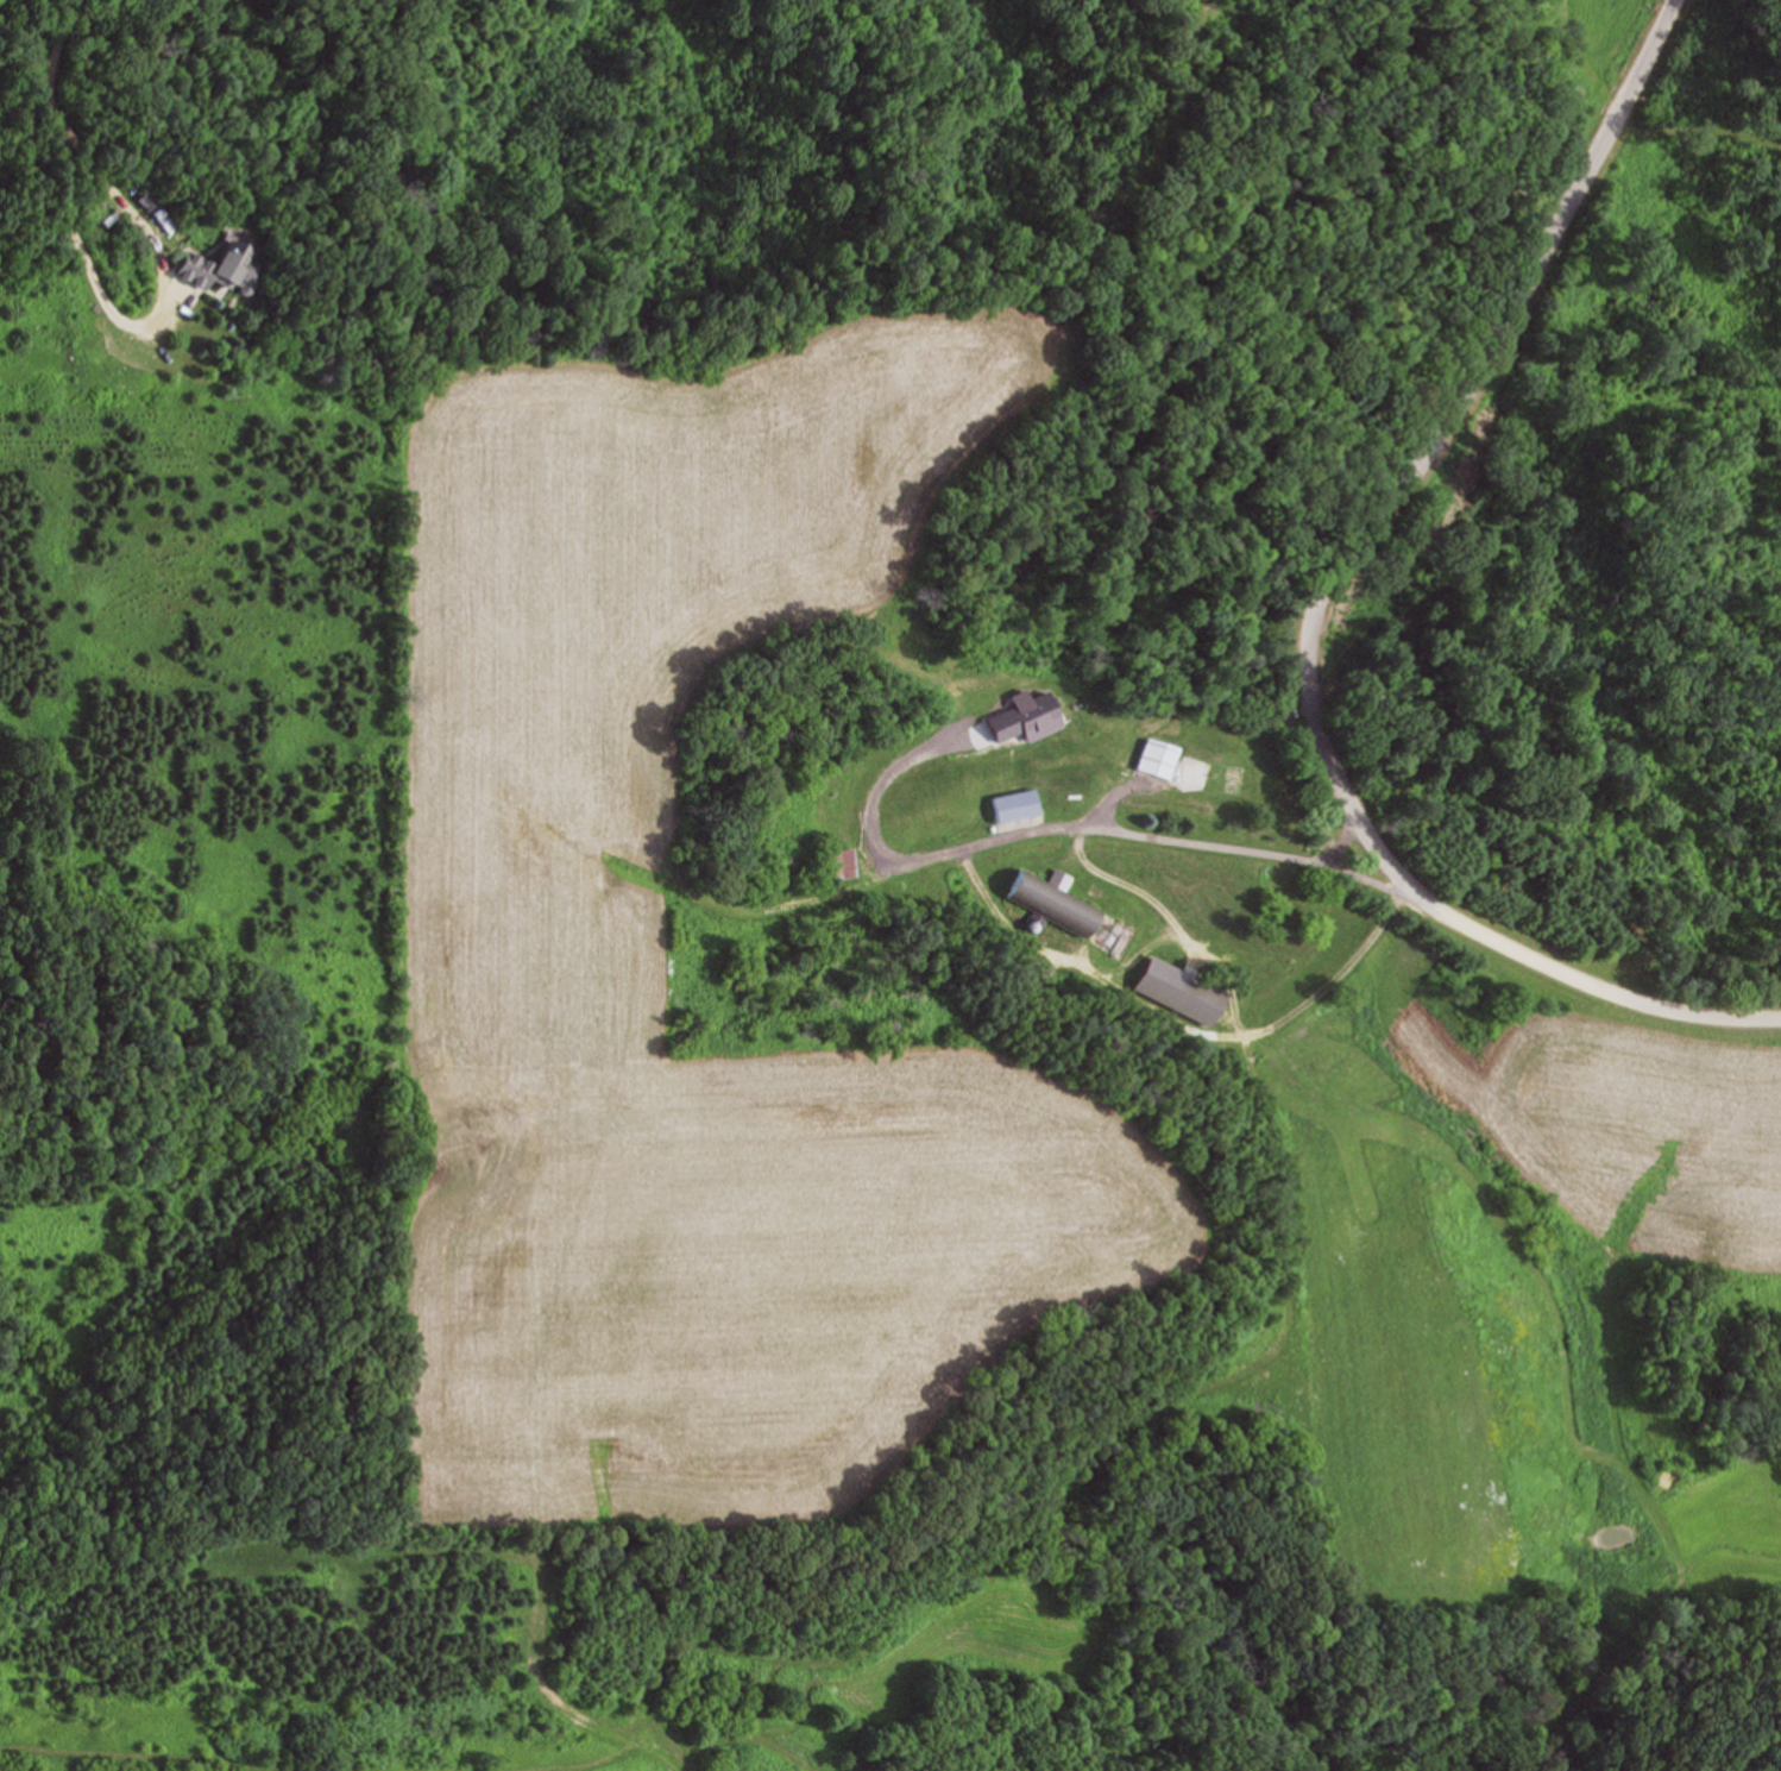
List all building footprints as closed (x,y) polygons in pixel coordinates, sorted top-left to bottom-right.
[(224,298),(229,283),(240,288),(252,255),(226,245),(224,251),(211,247),(206,260),(178,250),(167,278),(224,298)] [(1225,761),(1173,764),(1172,749),(1141,740),(1132,773),(1172,784),(1173,791),(1227,788),(1225,761)] [(833,771),(840,787),(850,783),(843,767),(833,771)] [(1035,792),(988,795),(990,820),(1037,818),(1035,792)] [(832,849),(832,879),(854,879),(854,849),(832,849)] [(1062,894),(1070,878),(1053,870),(1046,883),(1012,867),(998,897),(1075,933),(1087,906),(1062,894)] [(1130,989),(1207,1026),(1219,1001),(1191,987),(1195,980),(1145,957),(1130,989)]
